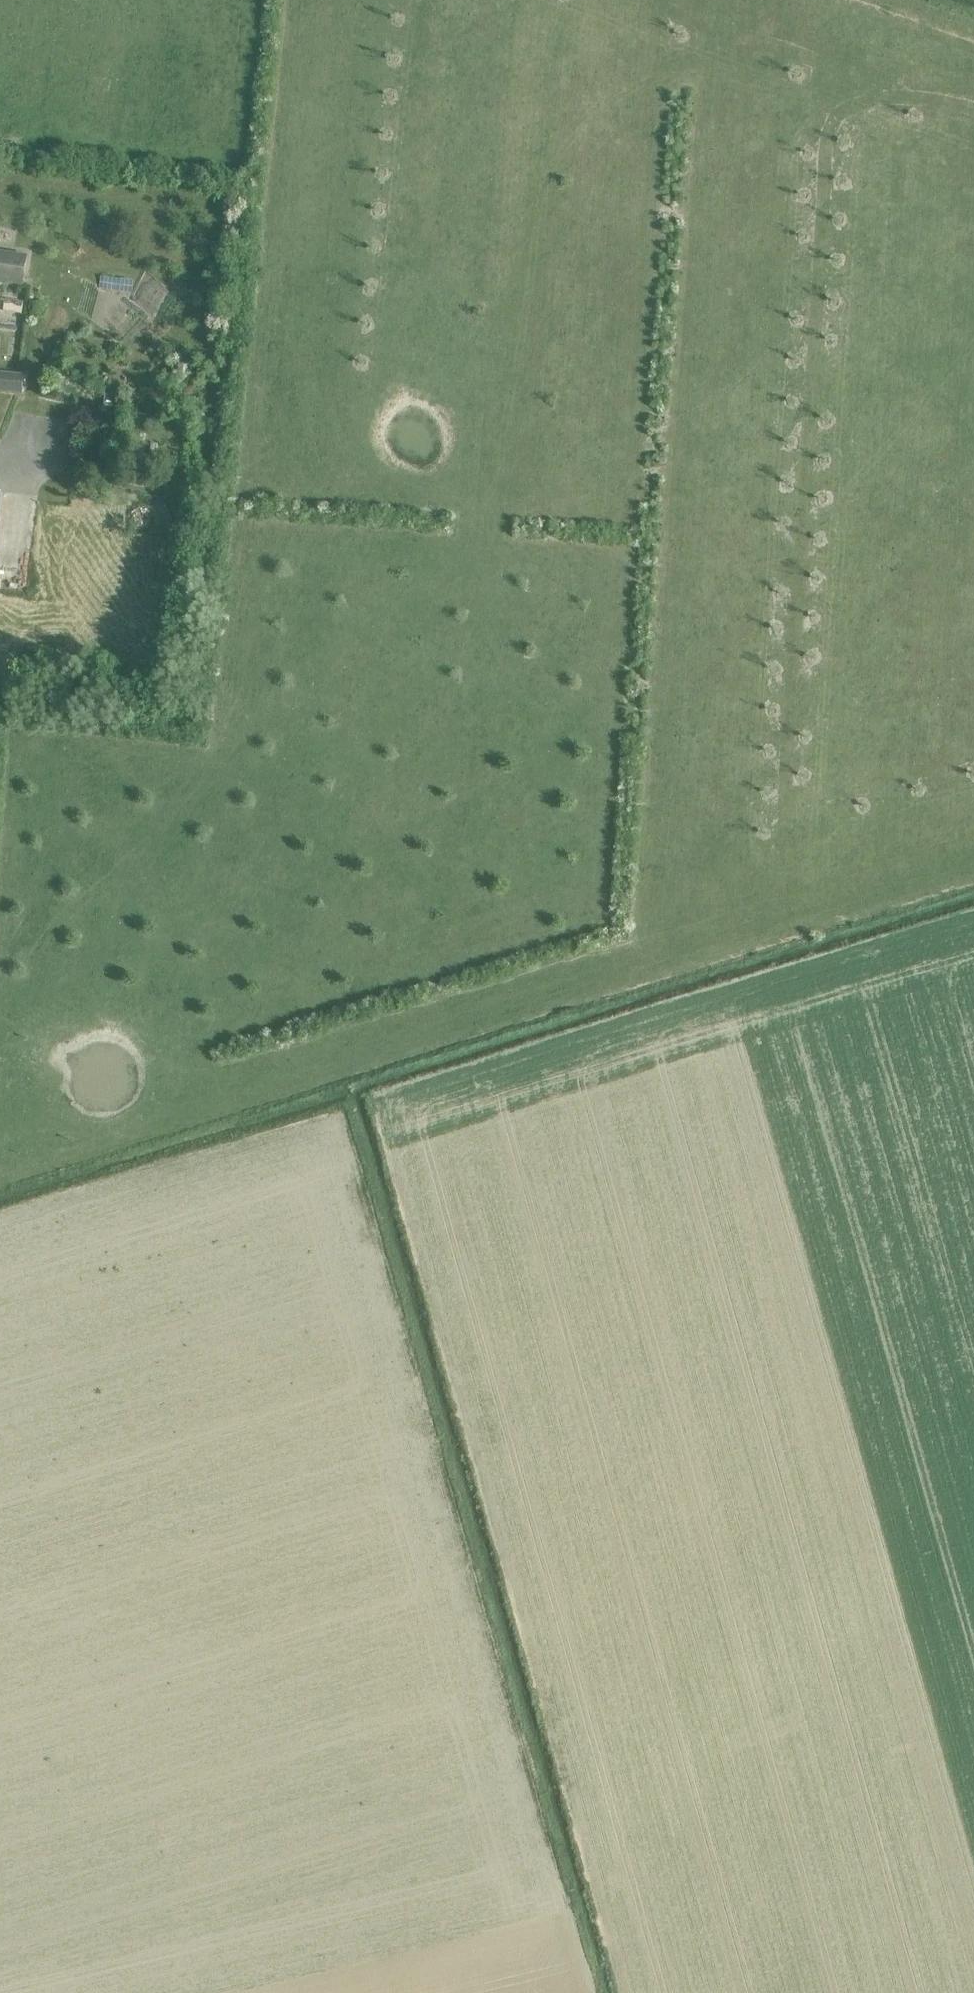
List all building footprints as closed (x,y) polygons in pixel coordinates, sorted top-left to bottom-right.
[(0,251),(0,282),(22,286),(27,255),(0,251)] [(5,299),(3,312),(20,314),(22,301),(5,299)] [(20,394),(23,375),(0,372),(0,391),(20,394)] [(104,391),(103,406),(114,407),(114,402),(115,392),(104,391)]
